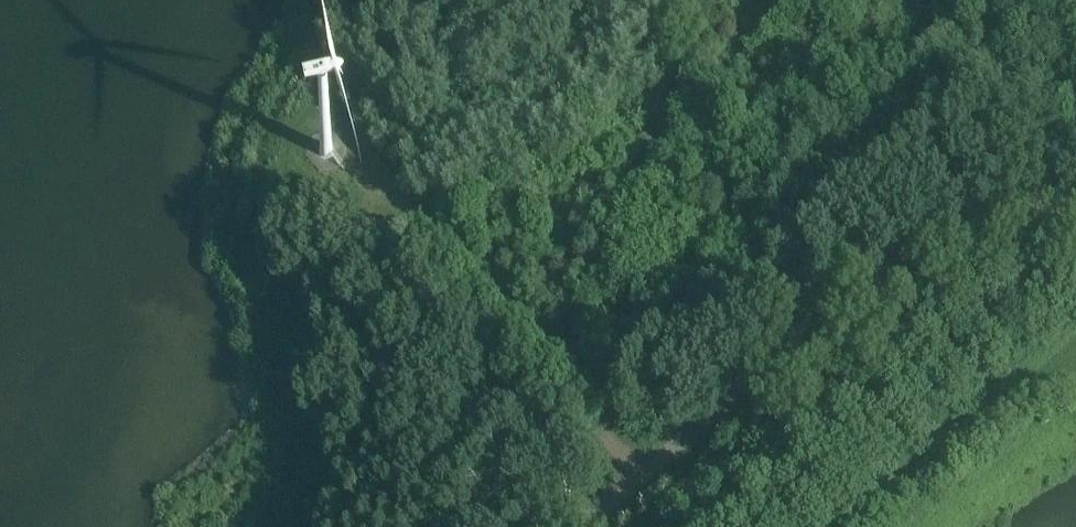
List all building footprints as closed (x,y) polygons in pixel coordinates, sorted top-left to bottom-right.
[(322,146),(320,148),(319,150),(319,153),(320,155),(321,157),(323,158),(325,159),(328,159),(330,158),(332,157),(333,155),(334,153),(333,150),(332,148),(331,146),(329,145),(326,145),(324,145),(322,146)]
